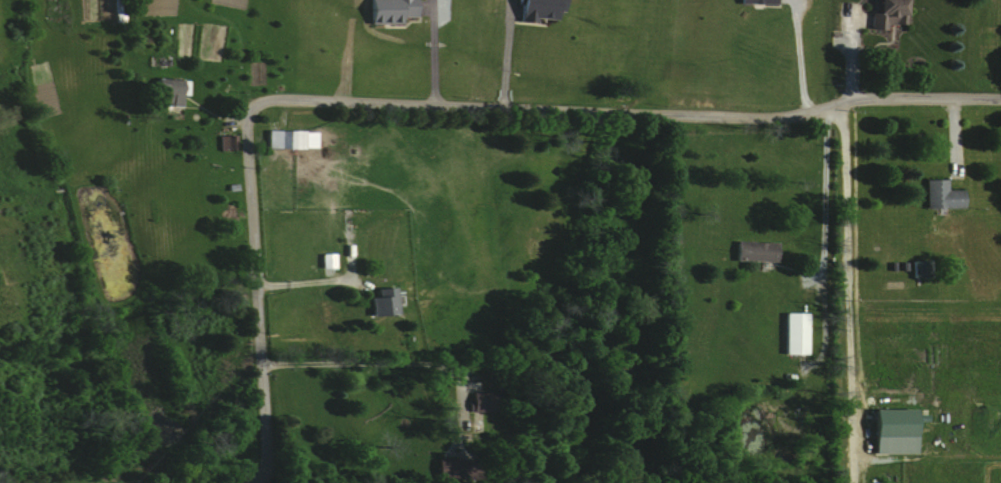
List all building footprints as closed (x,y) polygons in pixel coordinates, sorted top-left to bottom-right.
[(368,24),(400,24),(400,17),(412,17),(412,0),(368,0),(368,24)] [(516,19),(552,21),(553,12),(561,12),(562,0),(517,0),(516,19)] [(875,14),(870,14),(870,34),(884,35),(884,25),(903,25),(904,0),(876,0),(875,14)] [(180,105),(180,88),(182,88),(181,78),(154,79),(155,105),(180,105)] [(265,148),(315,149),(316,132),(265,130),(265,148)] [(234,136),(218,136),(219,150),(234,149),(234,136)] [(961,190),(946,190),(945,180),(924,180),(925,209),(962,208),(961,190)] [(734,261),(776,262),(776,243),(735,242),(734,261)] [(334,254),(320,254),(320,269),(334,269),(334,254)] [(910,278),(926,278),(925,261),(910,261),(910,278)] [(395,306),(401,306),(401,295),(393,296),(393,288),(374,289),(375,297),(368,298),(369,316),(395,316),(395,306)] [(805,355),(805,314),(783,313),(783,354),(805,355)] [(490,393),(469,394),(470,413),(491,412),(490,393)] [(871,455),(913,454),(912,410),(871,410),(871,455)] [(469,461),(439,459),(438,477),(468,479),(469,461)]
